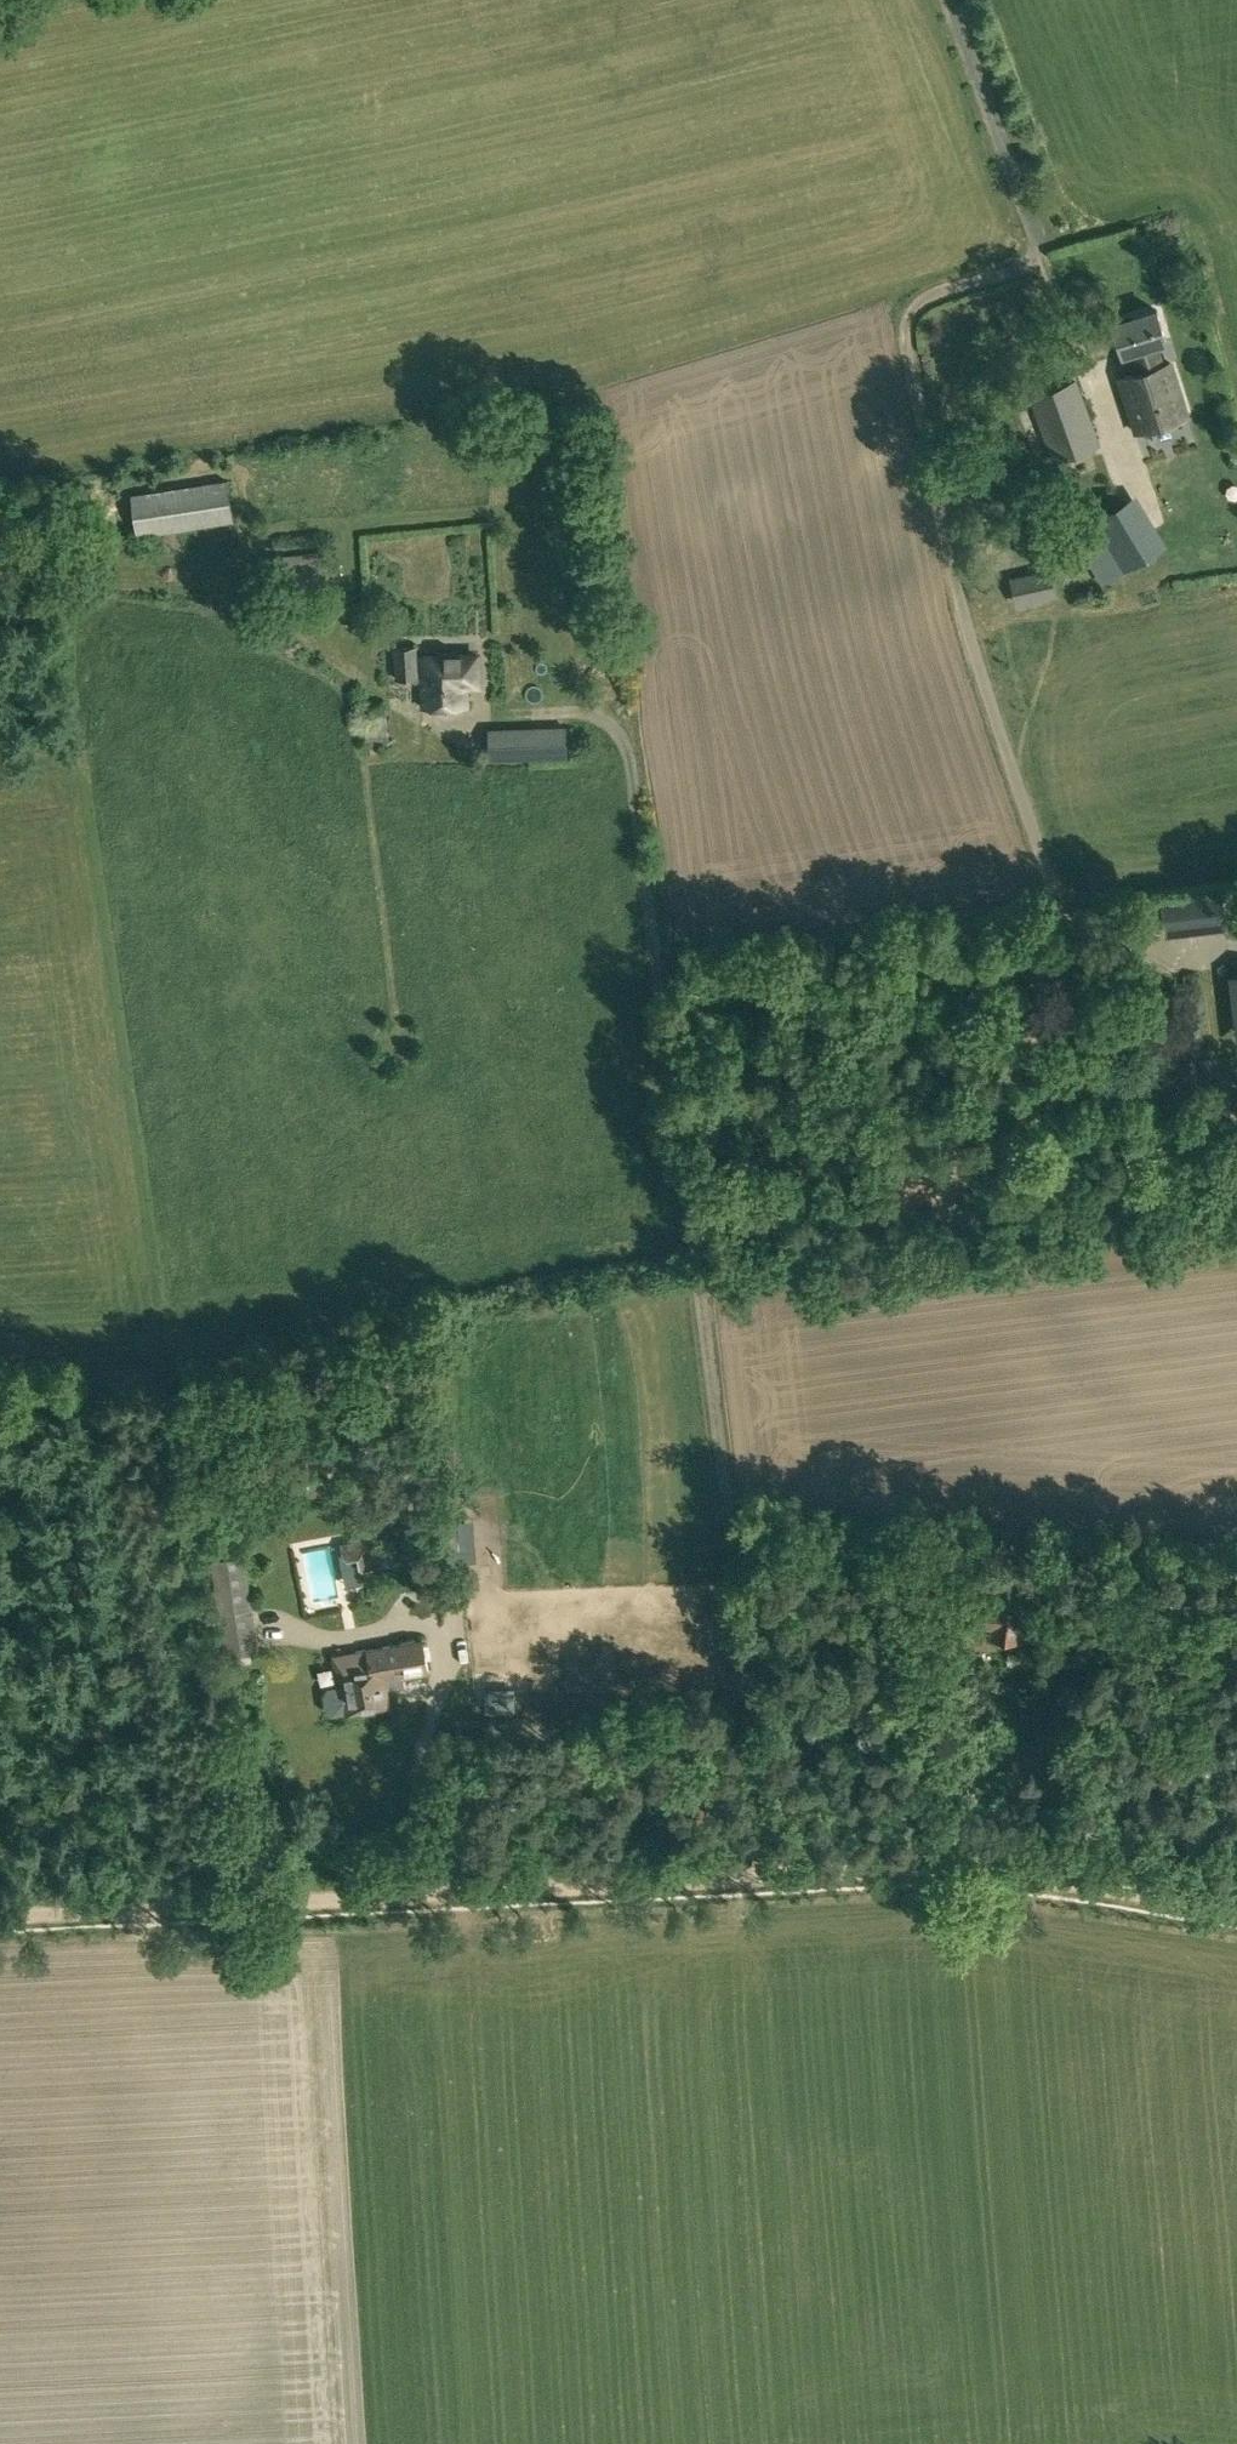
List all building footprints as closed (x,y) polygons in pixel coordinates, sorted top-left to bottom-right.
[(1163,364),(1159,352),(1156,343),(1167,340),(1157,308),(1113,322),(1123,354),(1132,351),(1139,372),(1121,377),(1138,430),(1186,415),(1169,362),(1163,364)] [(1052,455),(1054,461),(1100,445),(1076,378),(1031,394),(1032,397),(1023,400),(1029,416),(1044,458),(1052,455)] [(132,494),(138,535),(234,521),(228,479),(132,494)] [(1073,531),(1103,581),(1164,545),(1133,495),(1073,531)] [(276,557),(280,595),(332,588),(327,550),(276,557)] [(1050,568),(1010,577),(1016,604),(1056,595),(1050,568)] [(395,647),(397,677),(419,676),(417,646),(395,647)] [(422,656),(424,706),(467,705),(466,683),(478,683),(477,654),(422,656)] [(489,728),(489,748),(524,747),(523,727),(489,728)] [(1162,899),(1166,932),(1223,925),(1219,892),(1162,899)] [(394,1379),(404,1379),(405,1366),(395,1365),(394,1379)] [(295,1491),(294,1479),(281,1480),(282,1492),(295,1491)] [(444,1546),(460,1545),(458,1515),(441,1516),(444,1546)] [(361,1565),(366,1569),(375,1568),(383,1557),(375,1532),(351,1536),(351,1541),(341,1542),(344,1553),(349,1557),(359,1554),(361,1565)] [(211,1558),(226,1657),(259,1652),(245,1552),(211,1558)] [(344,1564),(320,1569),(329,1613),(353,1608),(344,1564)] [(980,1604),(994,1605),(994,1596),(981,1594),(980,1604)] [(995,1637),(1021,1639),(1024,1605),(998,1603),(998,1606),(994,1605),(980,1604),(977,1604),(975,1625),(996,1626),(995,1637)] [(341,1669),(348,1712),(348,1713),(391,1705),(387,1680),(428,1673),(423,1640),(356,1651),(333,1655),(335,1670),(341,1669)] [(344,1725),(400,1716),(399,1707),(342,1717),(344,1725)]
